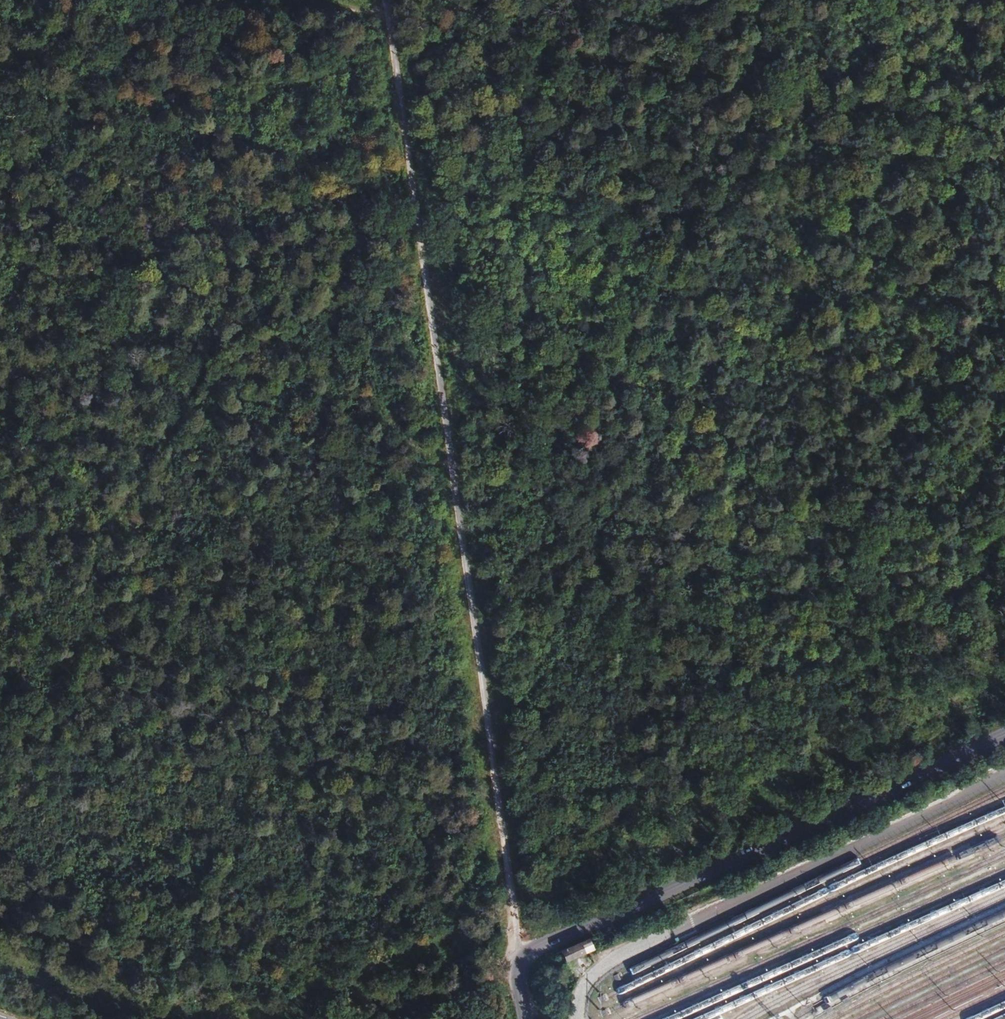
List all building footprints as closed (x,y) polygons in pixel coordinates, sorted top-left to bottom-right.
[(564,962),(589,952),(584,940),(559,950),(564,962)]
